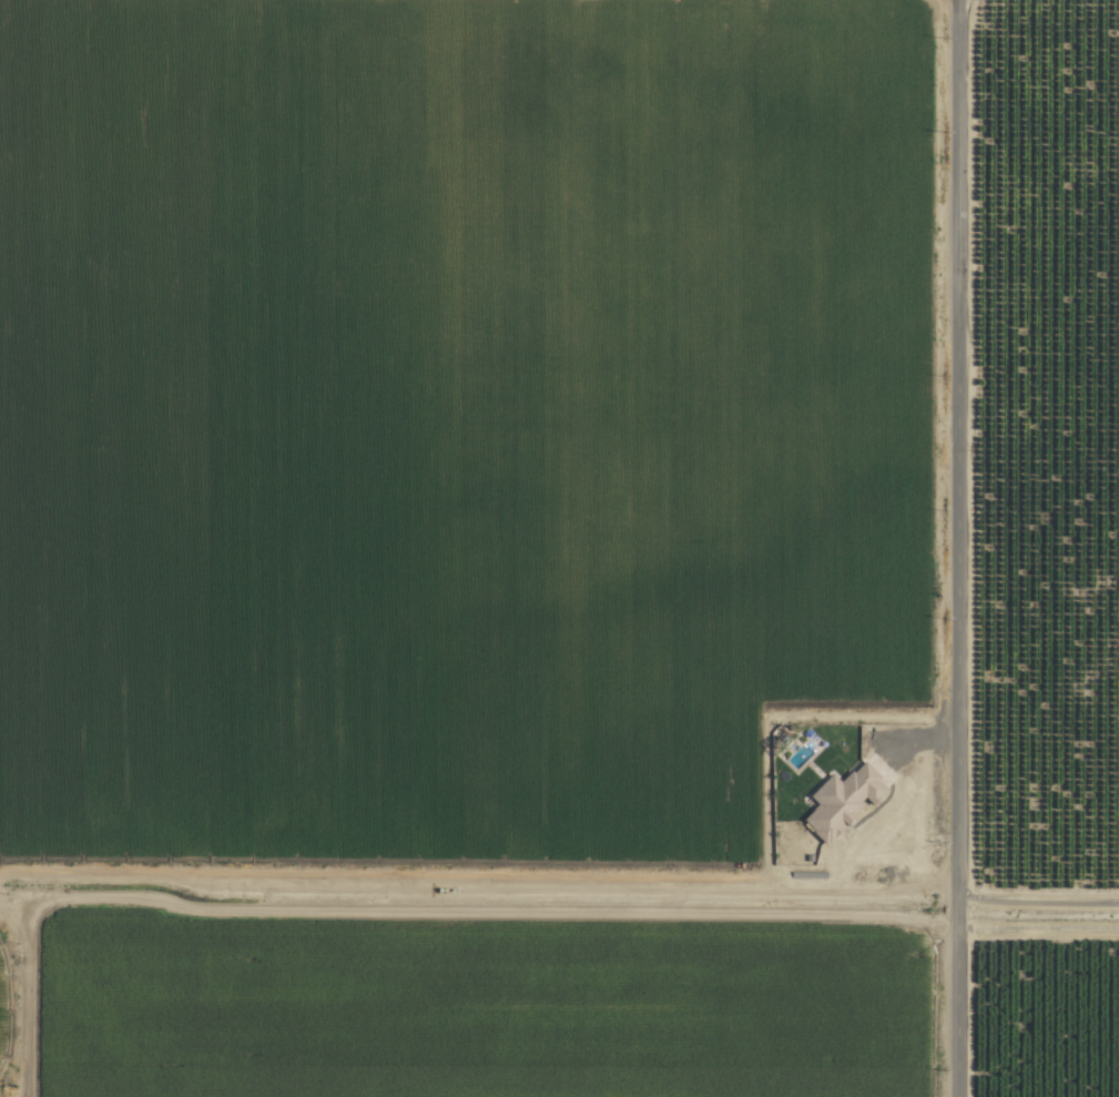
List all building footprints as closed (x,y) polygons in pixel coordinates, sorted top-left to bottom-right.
[(798,795),(808,809),(797,817),(815,842),(864,807),(862,804),(881,791),(872,779),(873,778),(861,760),(836,778),(832,772),(798,795)]
